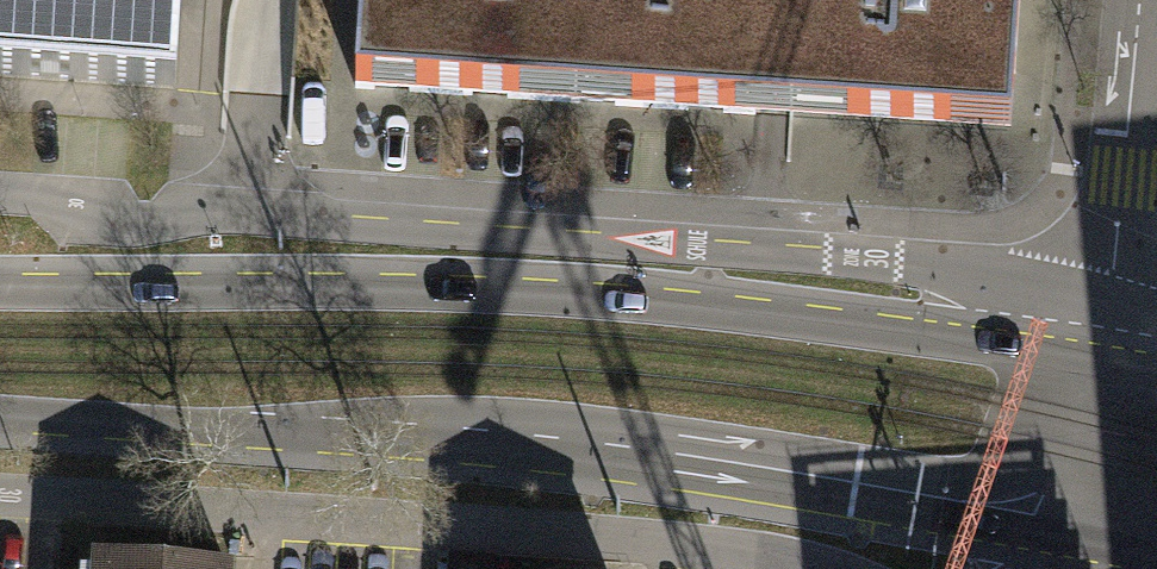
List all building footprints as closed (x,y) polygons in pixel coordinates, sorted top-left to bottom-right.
[(173,86),(179,0),(0,0),(0,74),(173,86)] [(354,87),(755,114),(756,107),(793,109),(794,91),(849,95),(847,121),(950,127),(951,101),(1012,105),(1019,0),(360,0),(354,87)]
